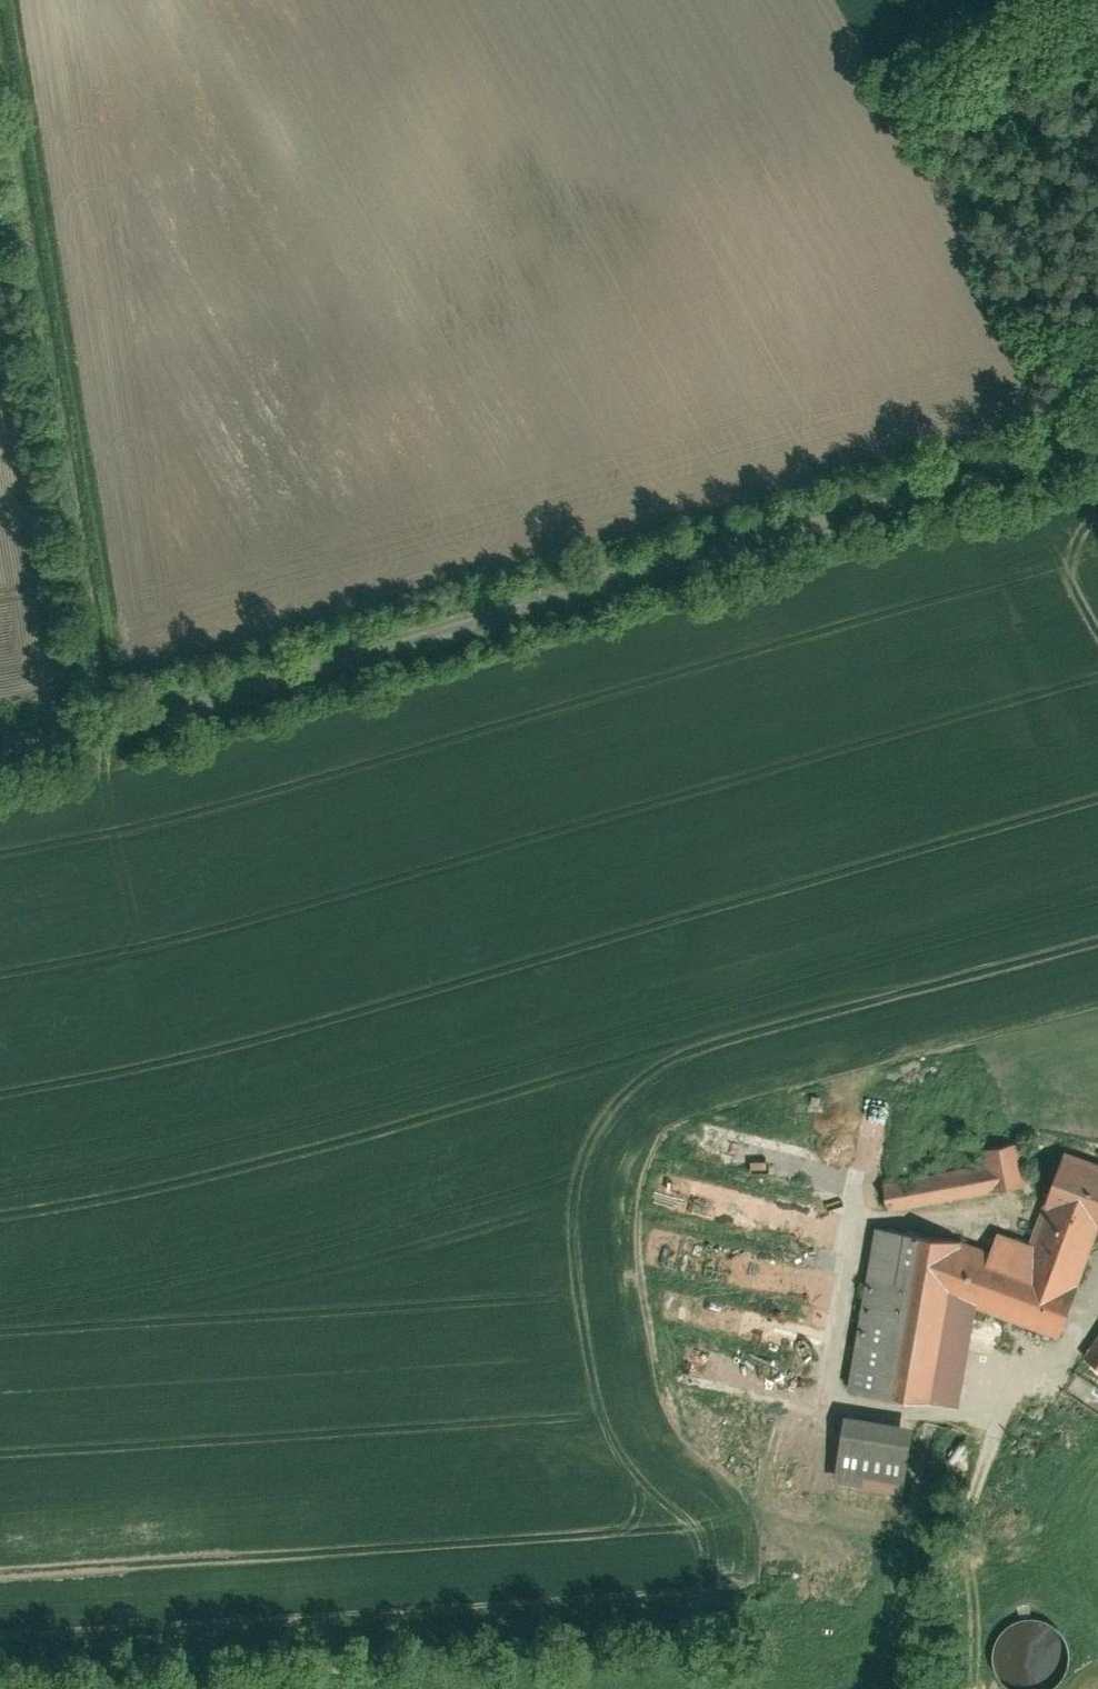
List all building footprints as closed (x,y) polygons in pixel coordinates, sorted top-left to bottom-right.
[(1031,1183),(1024,1145),(984,1152),(987,1168),(886,1186),(890,1208),(1031,1183)] [(1060,1336),(1097,1223),(1097,1166),(1065,1154),(1033,1243),(1003,1232),(997,1250),(966,1242),(878,1227),(852,1385),(961,1400),(976,1303),(1060,1336)] [(1087,1356),(1097,1363),(1097,1339),(1087,1356)] [(913,1426),(848,1417),(839,1479),(904,1489),(913,1426)]
